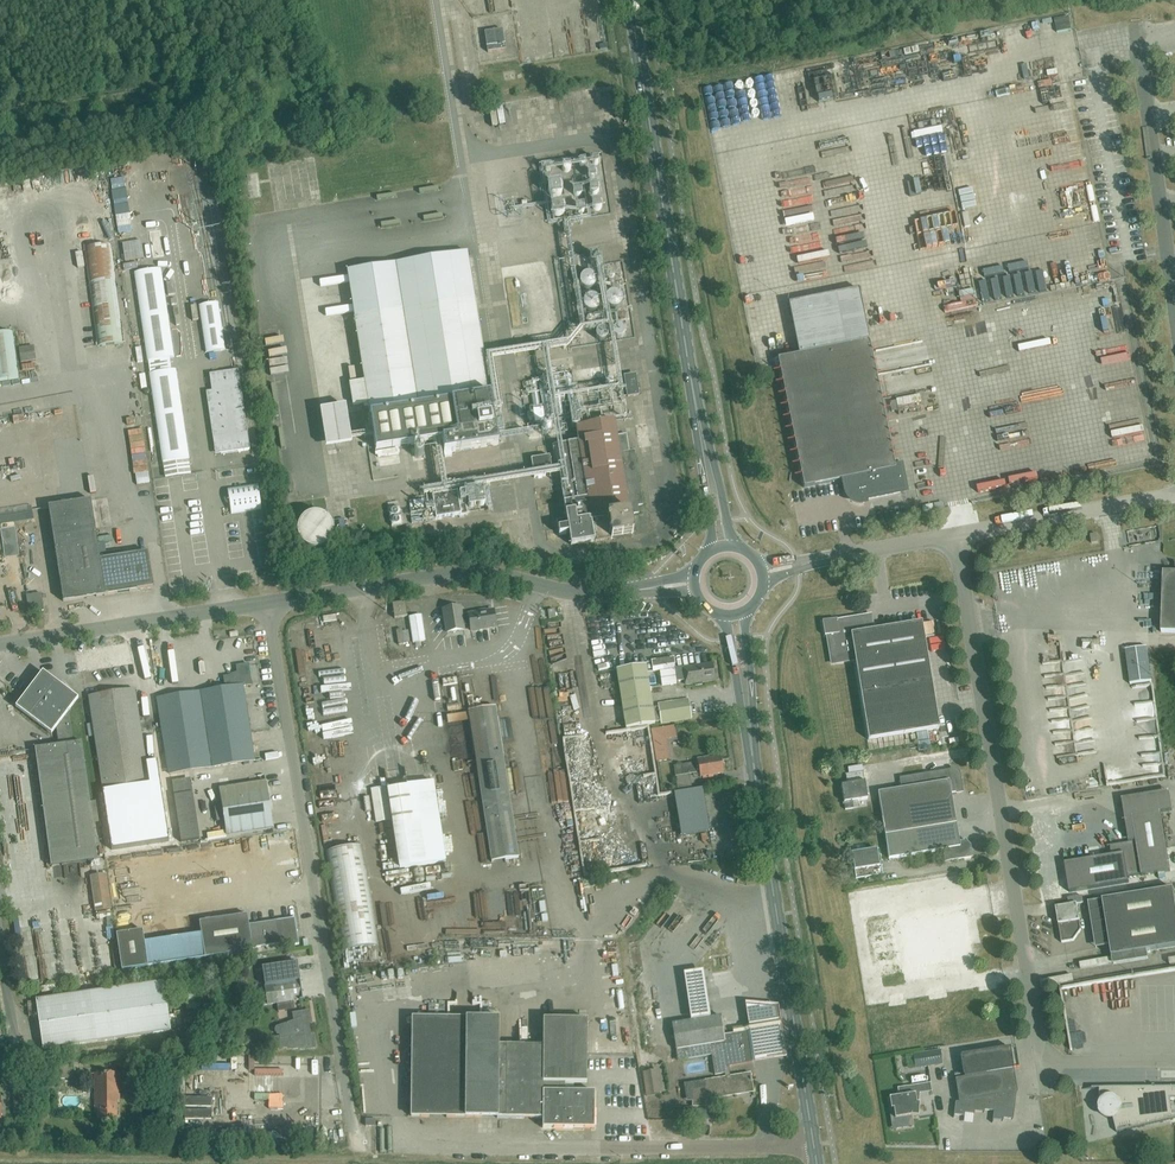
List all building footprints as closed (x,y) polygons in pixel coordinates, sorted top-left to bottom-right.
[(488,53),(505,50),(502,30),(485,33),(488,53)] [(562,193),(562,179),(551,178),(551,192),(562,193)] [(601,211),(608,206),(603,200),(597,205),(601,211)] [(97,347),(123,344),(111,245),(84,248),(97,347)] [(497,446),(466,253),(344,273),(374,452),(434,442),(437,456),(497,446)] [(174,358),(161,269),(135,273),(148,362),(174,358)] [(799,355),(778,359),(779,366),(791,424),(882,405),(869,341),(859,289),(788,304),(799,355)] [(206,353),(225,350),(217,303),(199,306),(206,353)] [(19,379),(14,332),(0,334),(0,381),(19,379)] [(149,374),(163,462),(189,458),(176,370),(149,374)] [(213,438),(219,437),(221,454),(250,450),(238,370),(209,375),(212,392),(206,392),(213,438)] [(628,398),(639,396),(636,375),(624,377),(628,398)] [(322,405),(327,445),(355,442),(350,401),(322,405)] [(882,405),(791,424),(804,488),(849,479),(851,490),(846,491),(846,492),(847,494),(848,496),(850,498),(851,500),(854,501),(856,502),(858,503),(861,503),(863,503),(864,503),(864,500),(905,492),(900,468),(895,469),(882,405)] [(368,433),(365,414),(352,416),(356,435),(368,433)] [(498,429),(504,428),(502,419),(496,420),(498,429)] [(604,423),(603,421),(602,419),(599,420),(598,422),(599,424),(576,428),(578,442),(555,445),(567,519),(557,521),(559,535),(569,534),(571,546),(632,536),(626,493),(628,492),(631,514),(638,513),(637,505),(642,505),(634,452),(629,452),(626,435),(616,437),(614,422),(604,423)] [(64,455),(75,454),(75,446),(83,445),(83,440),(63,441),(64,455)] [(545,471),(544,467),(553,465),(551,456),(531,460),(533,473),(545,471)] [(51,463),(54,471),(61,469),(58,460),(51,463)] [(140,482),(153,481),(152,470),(139,471),(140,482)] [(177,480),(163,482),(164,491),(179,489),(177,480)] [(232,514),(261,510),(257,484),(228,488),(232,514)] [(436,520),(461,516),(457,493),(432,497),(436,520)] [(106,595),(100,560),(91,500),(64,505),(48,507),(63,602),(106,595)] [(301,511),(302,546),(333,545),(332,510),(301,511)] [(124,556),(129,592),(153,588),(148,553),(124,556)] [(106,595),(129,592),(124,556),(100,560),(106,595)] [(1161,633),(1174,633),(1174,572),(1174,573),(1163,573),(1161,633)] [(41,594),(26,596),(28,614),(29,613),(44,611),(41,594)] [(394,619),(407,617),(405,602),(392,604),(394,619)] [(462,618),(460,607),(443,610),(447,633),(464,630),(463,624),(470,623),(471,631),(496,627),(493,611),(468,615),(469,616),(462,618)] [(549,619),(556,618),(554,610),(548,611),(549,619)] [(427,613),(413,613),(415,640),(428,640),(427,613)] [(872,631),(870,617),(837,622),(837,620),(822,622),(825,637),(827,636),(832,664),(855,660),(868,740),(939,729),(922,623),(872,631)] [(398,646),(404,645),(402,630),(396,631),(398,646)] [(1153,682),(1149,647),(1128,650),(1132,684),(1153,682)] [(674,658),(651,661),(652,668),(675,665),(674,658)] [(225,689),(158,699),(170,774),(239,764),(244,763),(244,765),(249,765),(249,762),(253,761),(251,747),(248,725),(242,687),(251,685),(248,664),(243,665),(236,666),(238,675),(223,677),(225,689)] [(715,681),(712,664),(676,669),(677,681),(685,680),(686,685),(695,684),(695,686),(703,685),(702,683),(715,681)] [(652,708),(645,665),(616,670),(626,729),(654,724),(654,722),(660,721),(661,724),(692,719),(689,700),(657,704),(658,707),(652,708)] [(42,672),(15,708),(17,709),(51,735),(56,729),(58,741),(58,746),(35,749),(35,750),(51,867),(98,861),(96,849),(82,742),(73,743),(69,712),(78,699),(54,680),(42,672)] [(135,690),(88,697),(102,791),(112,850),(169,841),(157,761),(146,763),(135,690)] [(491,863),(519,859),(495,708),(468,712),(491,863)] [(669,760),(665,739),(677,737),(675,726),(651,730),(656,762),(669,760)] [(699,773),(700,777),(723,773),(720,755),(697,759),(698,763),(674,767),(675,777),(699,773)] [(965,841),(959,842),(951,793),(962,792),(958,773),(953,769),(899,778),(901,789),(878,793),(889,859),(943,850),(945,862),(971,858),(969,846),(965,841)] [(844,803),(868,799),(863,772),(845,775),(847,785),(841,786),(844,803)] [(399,866),(448,860),(438,777),(387,784),(374,786),(379,820),(393,818),(399,866)] [(276,791),(281,789),(278,778),(272,779),(276,791)] [(273,829),(266,782),(227,788),(227,785),(220,786),(220,789),(219,789),(221,805),(218,806),(220,818),(223,817),(226,836),(273,829)] [(674,793),(681,836),(709,832),(702,789),(674,793)] [(1112,856),(1065,864),(1070,893),(1129,883),(1128,877),(1141,875),(1141,876),(1171,871),(1161,812),(1131,817),(1136,842),(1109,846),(1109,847),(1110,847),(1112,856)] [(202,843),(205,836),(197,832),(194,839),(202,843)] [(342,951),(378,945),(361,845),(325,851),(342,951)] [(879,866),(877,850),(852,854),(856,880),(884,875),(882,866),(879,866)] [(96,912),(112,909),(106,874),(90,877),(96,912)] [(953,879),(905,887),(913,934),(960,926),(953,879)] [(905,887),(858,894),(866,942),(913,934),(905,887)] [(1174,947),(1174,901),(1173,889),(1102,901),(1112,957),(1174,947)] [(1061,943),(1073,941),(1081,931),(1077,905),(1056,908),(1061,943)] [(1080,912),(1083,927),(1089,925),(1087,911),(1080,912)] [(116,935),(122,971),(252,951),(252,949),(283,944),(283,946),(300,944),(296,918),(248,925),(247,915),(199,922),(201,934),(144,943),(142,931),(116,935)] [(303,1001),(303,1000),(297,963),(262,968),(265,986),(268,1005),(299,1000),(299,1002),(303,1001)] [(690,1021),(710,1018),(702,966),(682,968),(690,1021)] [(171,1031),(164,982),(36,1001),(43,1050),(171,1031)] [(751,1057),(752,1061),(786,1054),(777,1001),(744,999),(748,1023),(731,1026),(731,1032),(746,1029),(747,1032),(751,1057)] [(310,1038),(307,1024),(311,1023),(309,1013),(294,1015),(295,1021),(277,1028),(276,1028),(276,1029),(275,1029),(275,1030),(275,1032),(275,1033),(275,1034),(276,1035),(277,1035),(278,1036),(279,1036),(280,1040),(277,1040),(278,1049),(289,1047),(289,1049),(293,1048),(293,1049),(300,1048),(300,1049),(307,1048),(307,1049),(315,1048),(313,1038),(310,1038)] [(723,1036),(723,1035),(720,1016),(710,1018),(690,1021),(672,1024),(678,1061),(712,1055),(715,1075),(725,1074),(726,1078),(705,1081),(706,1088),(693,1090),(692,1107),(712,1108),(712,1099),(753,1093),(750,1074),(730,1077),(728,1067),(751,1057),(747,1032),(723,1036)] [(543,1046),(499,1046),(499,1019),(412,1018),(411,1117),(542,1119),(542,1128),(594,1129),(594,1092),(565,1092),(565,1083),(587,1083),(587,1020),(543,1019),(543,1046)] [(599,1032),(600,1051),(634,1050),(633,1030),(599,1032)] [(960,1055),(964,1078),(955,1079),(959,1102),(955,1102),(954,1115),(964,1117),(964,1114),(974,1115),(974,1112),(984,1113),(985,1111),(994,1112),(992,1123),(993,1124),(993,1120),(1002,1121),(1002,1122),(1003,1122),(1003,1118),(1012,1119),(1012,1120),(1013,1120),(1014,1109),(1016,1091),(1004,1089),(1002,1072),(1013,1070),(1010,1047),(960,1055)] [(915,1069),(942,1064),(939,1049),(912,1054),(915,1069)] [(646,1097),(661,1094),(658,1071),(643,1073),(646,1097)] [(118,1120),(117,1100),(120,1100),(120,1074),(95,1074),(96,1114),(99,1114),(99,1120),(118,1120)] [(909,1095),(907,1087),(897,1088),(899,1096),(889,1098),(891,1109),(893,1109),(895,1119),(911,1116),(918,1117),(919,1103),(916,1103),(915,1094),(909,1095)] [(1081,1088),(1081,1089),(1099,1089),(1100,1108),(1100,1111),(1101,1114),(1103,1116),(1105,1117),(1108,1118),(1110,1119),(1113,1118),(1116,1133),(1174,1118),(1174,1108),(1174,1104),(1174,1103),(1174,1087),(1081,1088)] [(14,1114),(24,1113),(24,1095),(14,1096),(14,1114)] [(712,1121),(712,1111),(692,1110),(692,1120),(712,1121)]
